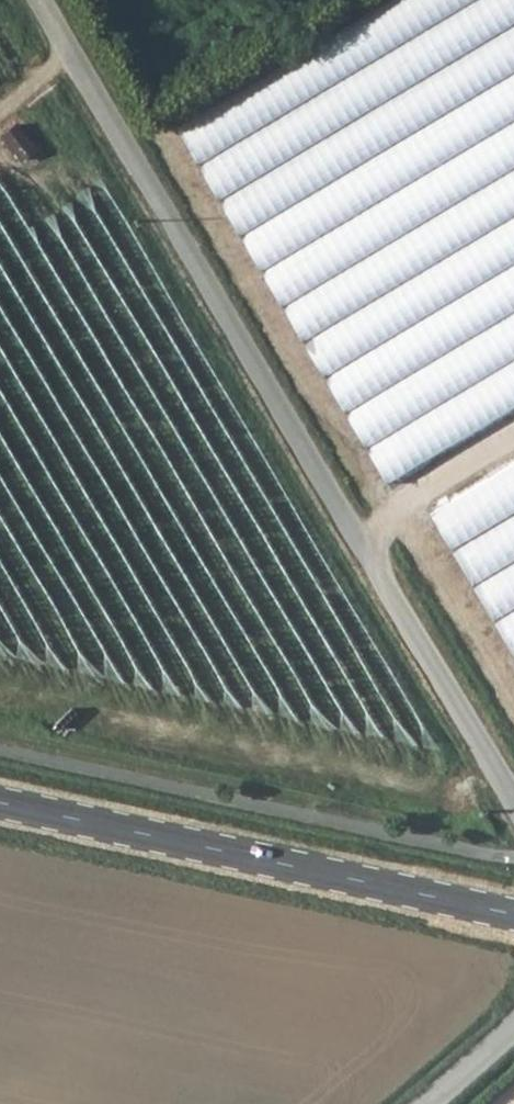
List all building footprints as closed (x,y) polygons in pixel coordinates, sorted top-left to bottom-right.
[(172,124),(385,485),(513,409),(513,0),(383,0),(172,124)] [(1,134),(18,157),(34,145),(17,123),(1,134)] [(423,512),(513,666),(513,458),(423,512)]
